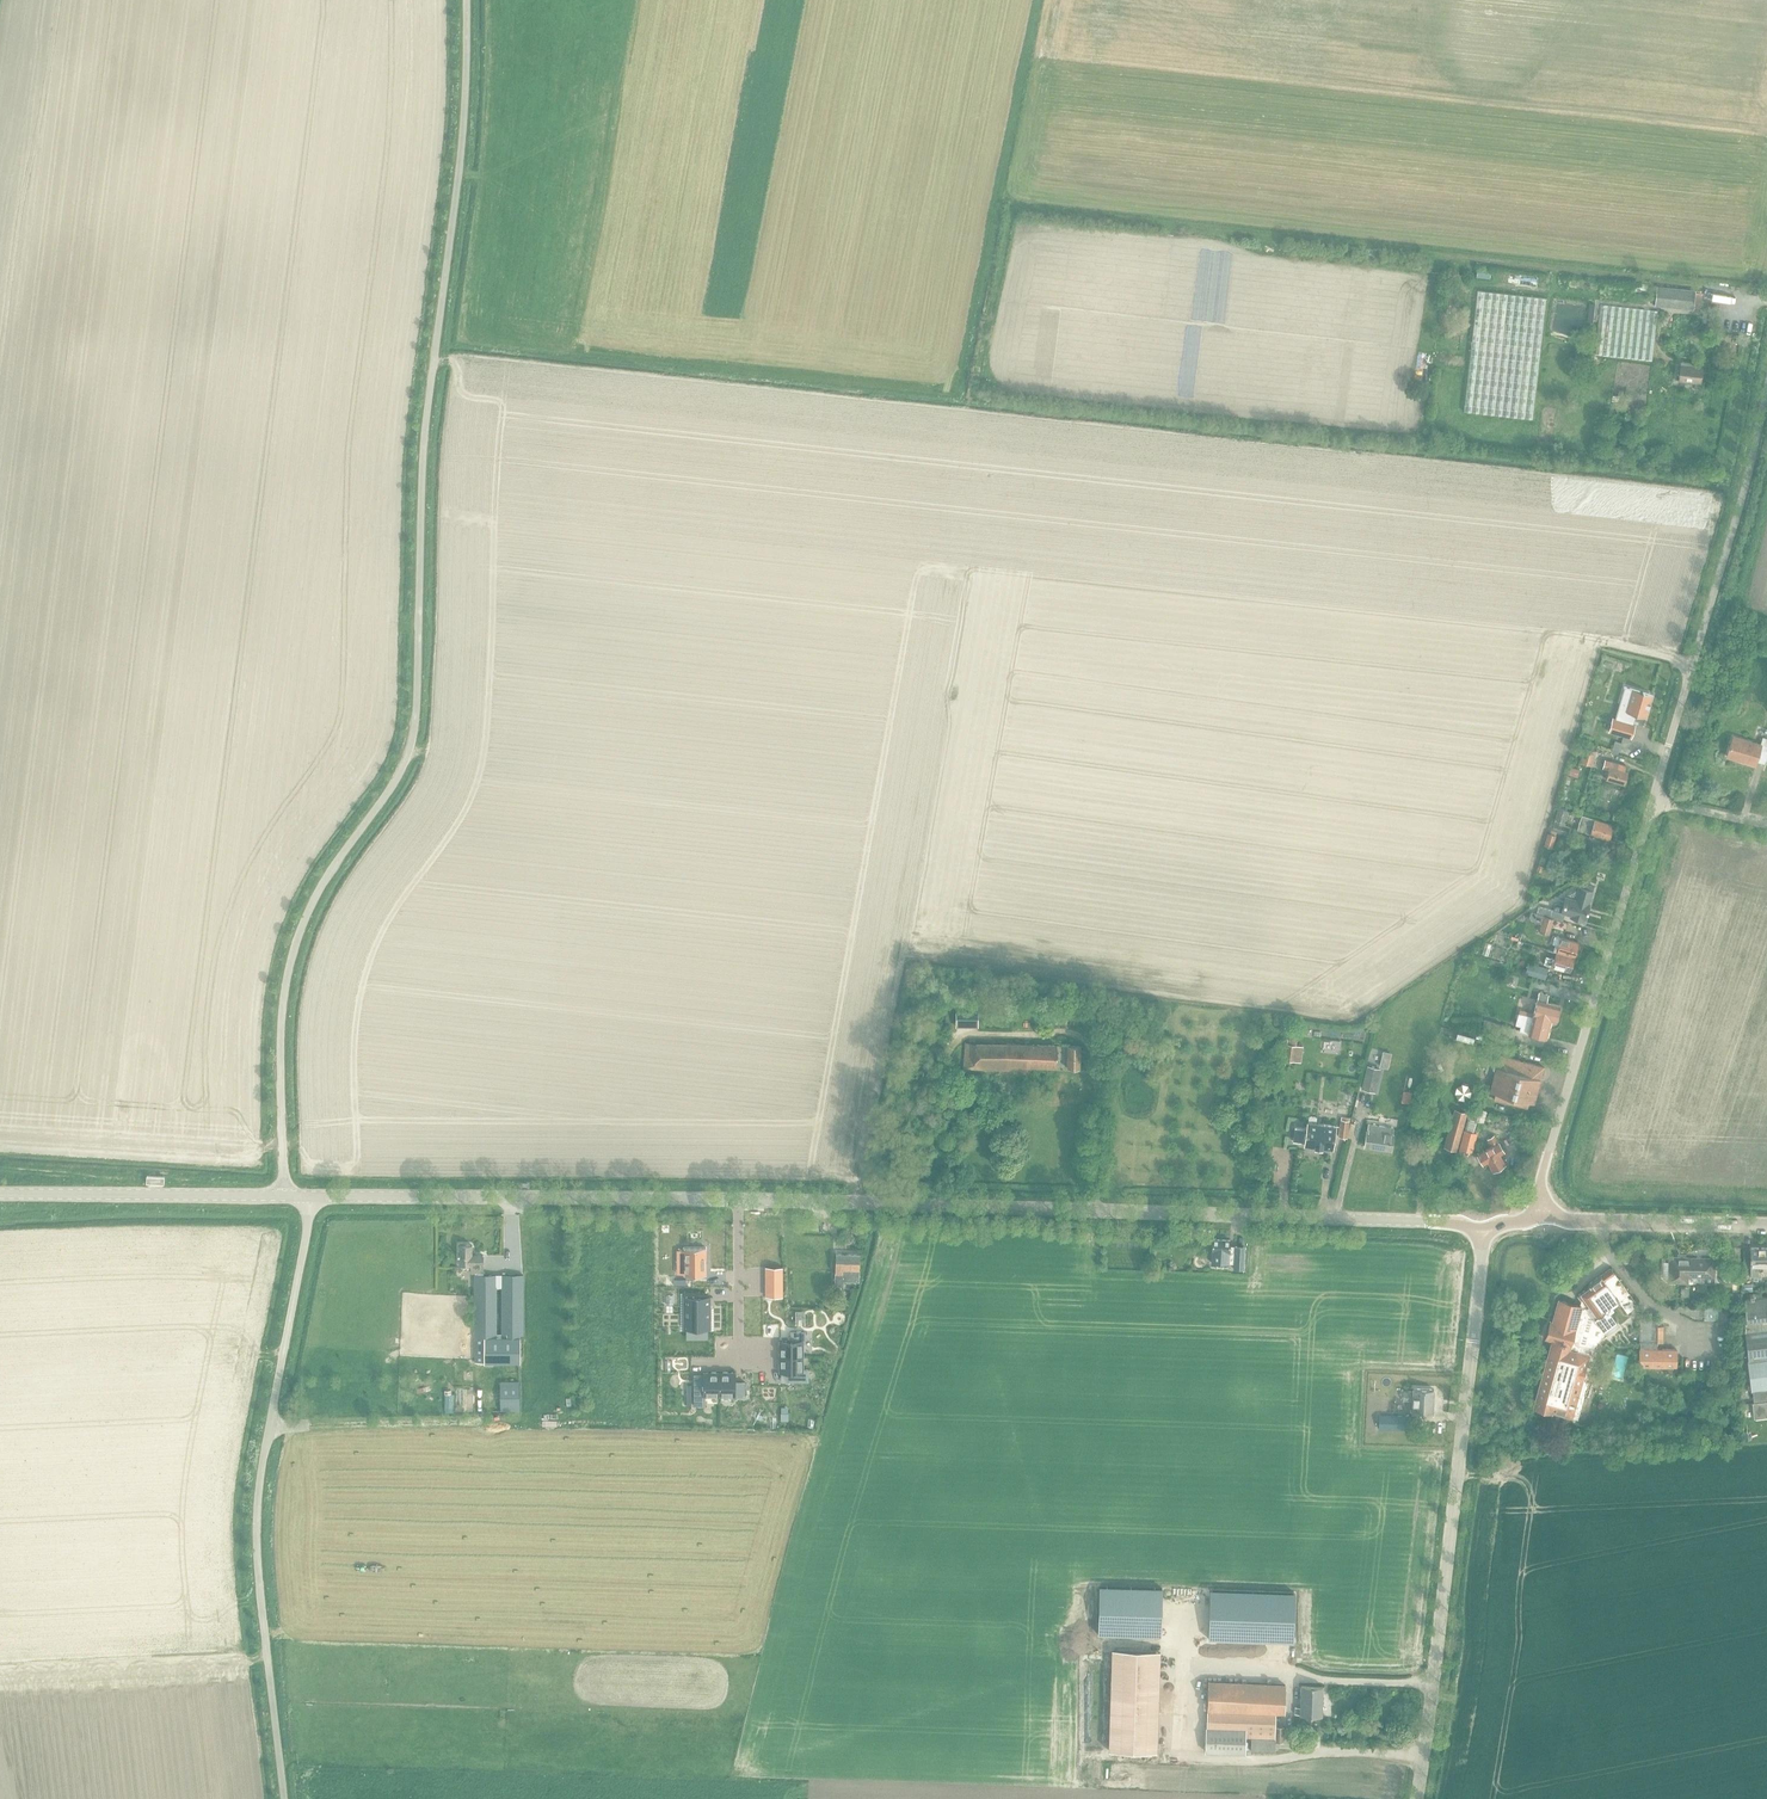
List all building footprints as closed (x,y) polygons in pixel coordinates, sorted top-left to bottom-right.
[(1690,289),(1691,282),(1663,278),(1662,285),(1690,289)] [(1655,305),(1693,310),(1695,291),(1657,286),(1655,305)] [(1464,411),(1533,419),(1546,298),(1478,290),(1464,411)] [(1595,354),(1652,360),(1658,310),(1600,304),(1595,354)] [(1700,330),(1707,331),(1708,316),(1702,316),(1700,330)] [(1678,381),(1701,384),(1703,367),(1695,367),(1696,363),(1681,361),(1678,381)] [(1609,442),(1623,444),(1625,431),(1610,429),(1609,442)] [(1537,449),(1552,451),(1553,443),(1538,441),(1537,449)] [(1611,724),(1609,731),(1631,738),(1635,724),(1629,722),(1632,713),(1646,717),(1652,694),(1625,686),(1618,709),(1627,712),(1624,721),(1613,717),(1611,724)] [(1727,756),(1755,764),(1756,761),(1765,764),(1766,757),(1766,738),(1763,737),(1737,729),(1735,737),(1733,737),(1727,756)] [(1615,740),(1611,752),(1618,754),(1621,742),(1615,740)] [(1580,762),(1592,765),(1596,751),(1584,747),(1580,762)] [(1606,778),(1624,784),(1628,771),(1624,770),(1626,765),(1605,759),(1603,767),(1609,769),(1606,778)] [(1577,829),(1608,839),(1612,824),(1582,815),(1577,829)] [(1555,903),(1553,910),(1571,915),(1570,917),(1584,921),(1584,919),(1585,919),(1590,903),(1589,903),(1594,886),(1586,884),(1585,888),(1579,886),(1577,891),(1576,890),(1576,889),(1567,895),(1568,895),(1567,897),(1566,896),(1563,905),(1555,903)] [(1539,931),(1550,934),(1554,918),(1544,916),(1539,931)] [(1557,952),(1574,957),(1579,942),(1552,935),(1550,943),(1559,945),(1557,952)] [(1570,971),(1574,957),(1557,952),(1555,958),(1546,956),(1544,964),(1570,971)] [(1527,970),(1546,976),(1549,968),(1529,963),(1527,970)] [(1548,994),(1539,992),(1533,1016),(1523,1014),(1519,1030),(1546,1037),(1551,1019),(1555,1020),(1559,1005),(1546,1001),(1548,994)] [(1489,1035),(1513,1042),(1517,1028),(1481,1018),(1479,1025),(1491,1029),(1489,1035)] [(1342,1039),(1342,1029),(1326,1028),(1326,1038),(1342,1039)] [(1303,1046),(1297,1045),(1298,1040),(1288,1039),(1287,1044),(1286,1044),(1284,1060),(1301,1062),(1303,1046)] [(966,1042),(965,1069),(1031,1071),(1031,1068),(1058,1069),(1059,1044),(1054,1044),(1042,1044),(966,1042)] [(1068,1069),(1083,1069),(1083,1046),(1069,1045),(1068,1069)] [(1529,1101),(1534,1103),(1544,1066),(1500,1055),(1490,1091),(1496,1092),(1494,1098),(1527,1107),(1529,1101)] [(1362,1089),(1376,1092),(1381,1068),(1367,1065),(1362,1089)] [(1401,1102),(1410,1104),(1413,1092),(1404,1090),(1401,1102)] [(1468,1117),(1476,1120),(1480,1108),(1472,1105),(1468,1117)] [(1305,1142),(1305,1145),(1332,1148),(1335,1126),(1316,1123),(1316,1117),(1309,1116),(1308,1122),(1307,1128),(1295,1127),(1293,1141),(1305,1142)] [(1338,1136),(1348,1137),(1350,1117),(1341,1116),(1338,1136)] [(1393,1133),(1394,1127),(1368,1124),(1368,1130),(1367,1130),(1365,1146),(1391,1150),(1393,1133)] [(1459,1149),(1473,1152),(1478,1133),(1464,1130),(1459,1149)] [(1498,1142),(1494,1135),(1488,1139),(1492,1145),(1478,1154),(1483,1163),(1487,1160),(1493,1170),(1505,1162),(1500,1153),(1504,1151),(1498,1142)] [(147,1176),(146,1183),(164,1184),(165,1176),(147,1176)] [(1235,1246),(1235,1249),(1230,1249),(1230,1240),(1213,1239),(1212,1262),(1229,1264),(1229,1263),(1235,1264),(1234,1268),(1244,1269),(1245,1246),(1235,1246)] [(472,1273),(483,1273),(483,1254),(472,1254),(472,1245),(460,1245),(460,1263),(472,1263),(472,1273)] [(685,1250),(677,1250),(677,1262),(685,1262),(685,1275),(706,1275),(706,1247),(685,1247),(685,1250)] [(1729,1247),(1729,1257),(1739,1257),(1739,1247),(1729,1247)] [(1766,1266),(1766,1247),(1753,1247),(1753,1250),(1744,1250),(1743,1261),(1752,1262),(1751,1278),(1744,1278),(1744,1285),(1757,1284),(1757,1278),(1758,1278),(1758,1266),(1766,1266)] [(845,1280),(860,1280),(860,1254),(837,1253),(837,1284),(845,1284),(845,1280)] [(1715,1276),(1714,1276),(1715,1259),(1685,1257),(1685,1260),(1670,1259),(1668,1281),(1687,1282),(1687,1275),(1704,1276),(1704,1283),(1714,1283),(1715,1276)] [(1628,1311),(1638,1304),(1612,1267),(1589,1284),(1591,1286),(1577,1296),(1581,1302),(1580,1306),(1558,1300),(1552,1322),(1550,1321),(1545,1337),(1552,1340),(1533,1407),(1551,1412),(1552,1410),(1577,1417),(1596,1348),(1595,1348),(1600,1330),(1603,1328),(1608,1334),(1621,1325),(1611,1312),(1622,1303),(1628,1311)] [(782,1268),(765,1268),(766,1296),(783,1297),(782,1268)] [(483,1275),(475,1276),(476,1361),(521,1361),(521,1336),(523,1336),(523,1275),(483,1275)] [(1764,1299),(1763,1293),(1754,1294),(1755,1300),(1744,1302),(1744,1333),(1751,1392),(1753,1391),(1754,1403),(1766,1401),(1766,1298),(1764,1299)] [(711,1296),(684,1296),(684,1328),(710,1327),(711,1296)] [(1718,1322),(1733,1323),(1734,1305),(1718,1305),(1718,1322)] [(1704,1323),(1710,1321),(1708,1310),(1701,1312),(1704,1323)] [(1641,1349),(1658,1349),(1658,1341),(1658,1319),(1653,1319),(1653,1313),(1640,1314),(1640,1326),(1641,1342),(1641,1349)] [(779,1340),(779,1356),(803,1356),(804,1341),(805,1342),(805,1330),(791,1331),(791,1340),(779,1340)] [(1658,1349),(1641,1349),(1641,1366),(1677,1366),(1677,1349),(1658,1349)] [(803,1356),(779,1356),(779,1372),(788,1372),(788,1381),(808,1381),(808,1369),(803,1369),(803,1356)] [(704,1379),(694,1379),(694,1405),(705,1405),(705,1396),(720,1396),(720,1372),(704,1372),(704,1379)] [(735,1372),(720,1372),(720,1396),(745,1396),(745,1381),(735,1381),(735,1372)] [(519,1383),(500,1383),(500,1410),(520,1410),(519,1383)] [(1412,1413),(1433,1414),(1434,1389),(1413,1388),(1413,1391),(1403,1391),(1403,1399),(1413,1400),(1412,1413)] [(534,1389),(533,1402),(543,1402),(544,1390),(534,1389)] [(1394,1422),(1412,1423),(1412,1415),(1394,1415),(1394,1422)] [(1102,1586),(1101,1633),(1161,1635),(1162,1588),(1102,1586)] [(1208,1638),(1293,1641),(1295,1592),(1210,1590),(1208,1638)] [(1109,1749),(1157,1750),(1160,1652),(1112,1651),(1109,1749)] [(1207,1710),(1284,1713),(1285,1685),(1208,1682),(1207,1710)] [(1300,1715),(1322,1715),(1323,1686),(1301,1685),(1301,1707),(1295,1706),(1295,1714),(1300,1714),(1300,1715)] [(1206,1752),(1245,1753),(1245,1728),(1207,1727),(1206,1752)] [(1276,1741),(1283,1742),(1284,1727),(1276,1727),(1276,1739),(1251,1738),(1251,1750),(1275,1751),(1276,1741)]
